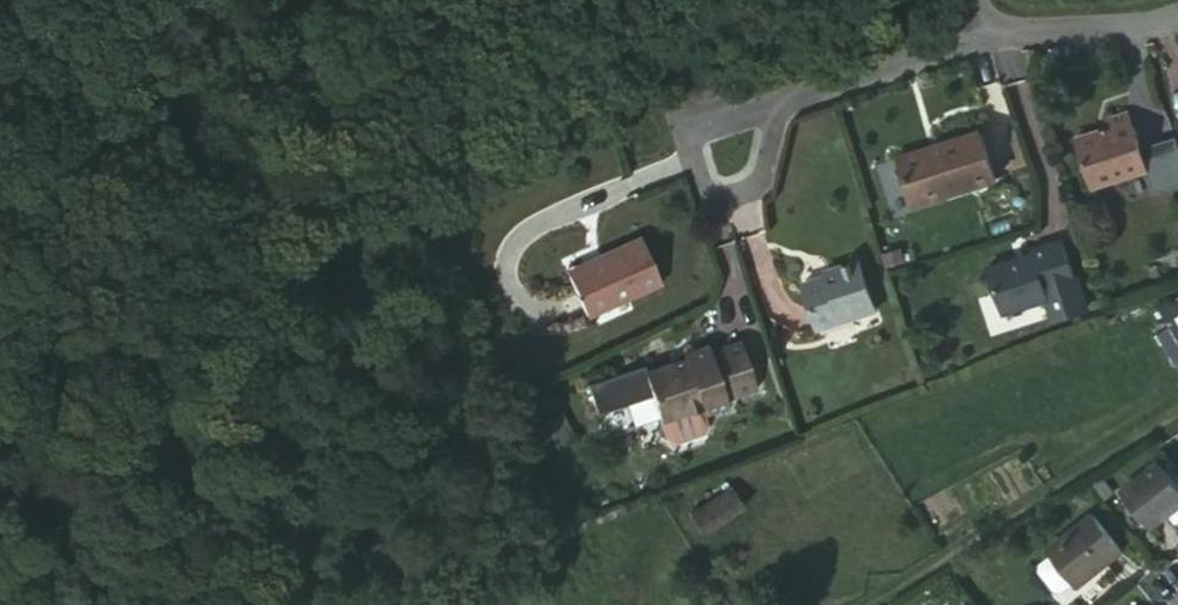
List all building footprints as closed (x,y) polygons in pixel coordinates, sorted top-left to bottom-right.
[(1109,133),(1074,144),(1089,190),(1145,172),(1127,116),(1106,122),(1109,133)] [(895,164),(911,212),(992,186),(976,137),(895,164)] [(1145,148),(1157,195),(1177,190),(1177,140),(1145,148)] [(564,277),(582,318),(656,284),(636,238),(594,257),(596,262),(564,277)] [(1030,257),(985,272),(1000,319),(1046,305),(1052,325),(1082,315),(1061,243),(1029,253),(1030,257)] [(562,273),(564,277),(596,262),(594,257),(562,273)] [(835,278),(802,290),(816,335),(873,316),(857,267),(834,274),(835,278)] [(1177,366),(1177,300),(1159,309),(1167,328),(1159,332),(1174,367),(1177,366)] [(680,362),(640,376),(655,425),(697,411),(699,419),(723,411),(721,403),(751,393),(735,344),(704,354),(702,349),(678,357),(680,362)] [(697,411),(655,425),(662,444),(670,447),(699,438),(703,430),(699,419),(697,411)] [(561,417),(545,427),(555,443),(571,433),(561,417)] [(1177,515),(1177,477),(1173,470),(1134,499),(1157,531),(1177,515)] [(702,533),(744,511),(733,490),(691,513),(702,533)] [(1099,576),(1133,551),(1107,517),(1075,540),(1099,576)]
